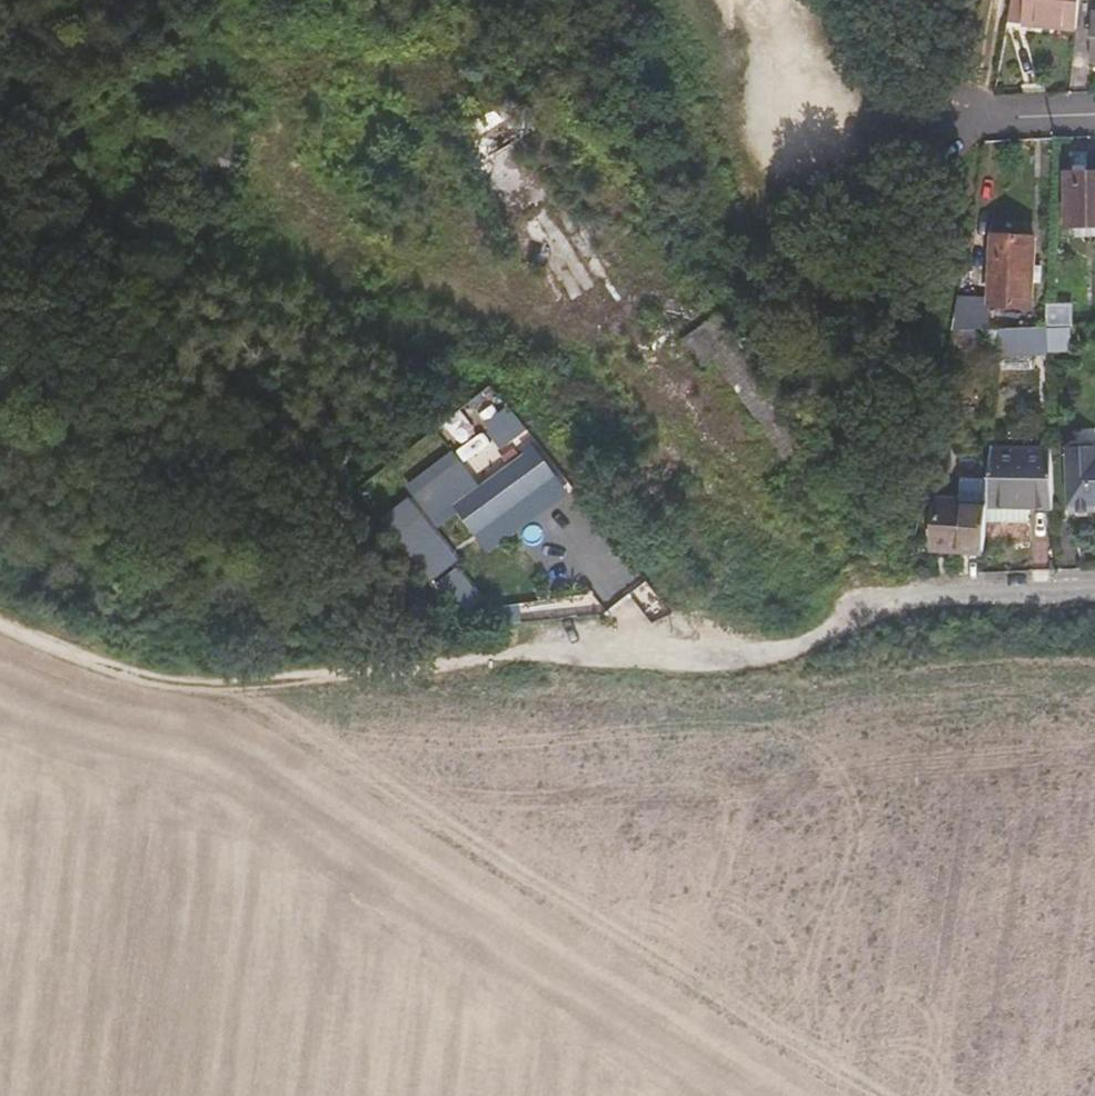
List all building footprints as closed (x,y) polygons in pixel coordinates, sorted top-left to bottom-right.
[(1009,22),(1077,29),(1079,0),(1013,0),(1009,22)] [(1068,226),(1080,225),(1094,224),(1094,173),(1066,173),(1068,226)] [(1080,225),(1080,236),(1094,235),(1094,224),(1080,225)] [(993,236),(989,298),(990,305),(1030,307),(1033,238),(993,236)] [(957,298),(950,332),(988,330),(990,305),(989,298),(957,298)] [(721,311),(687,337),(707,363),(741,337),(721,311)] [(1047,315),(1046,328),(1071,327),(1071,314),(1047,315)] [(997,330),(995,358),(1047,355),(1046,328),(997,330)] [(456,453),(473,472),(492,454),(476,436),(456,453)] [(1069,511),(1094,510),(1094,444),(1092,442),(1071,442),(1067,447),(1069,511)] [(512,445),(502,452),(509,462),(520,455),(512,445)] [(539,447),(456,508),(477,537),(562,476),(539,447)] [(988,451),(984,505),(1028,508),(1053,510),(1050,452),(988,451)] [(462,469),(443,483),(457,501),(476,486),(462,469)] [(441,485),(423,498),(436,516),(453,502),(441,485)] [(411,490),(399,499),(412,516),(424,506),(411,490)] [(935,503),(931,550),(980,554),(983,522),(984,505),(935,503)] [(984,505),(983,522),(1027,525),(1028,508),(984,505)] [(434,578),(457,563),(425,516),(402,530),(434,578)] [(452,609),(478,601),(466,566),(441,575),(452,609)]
